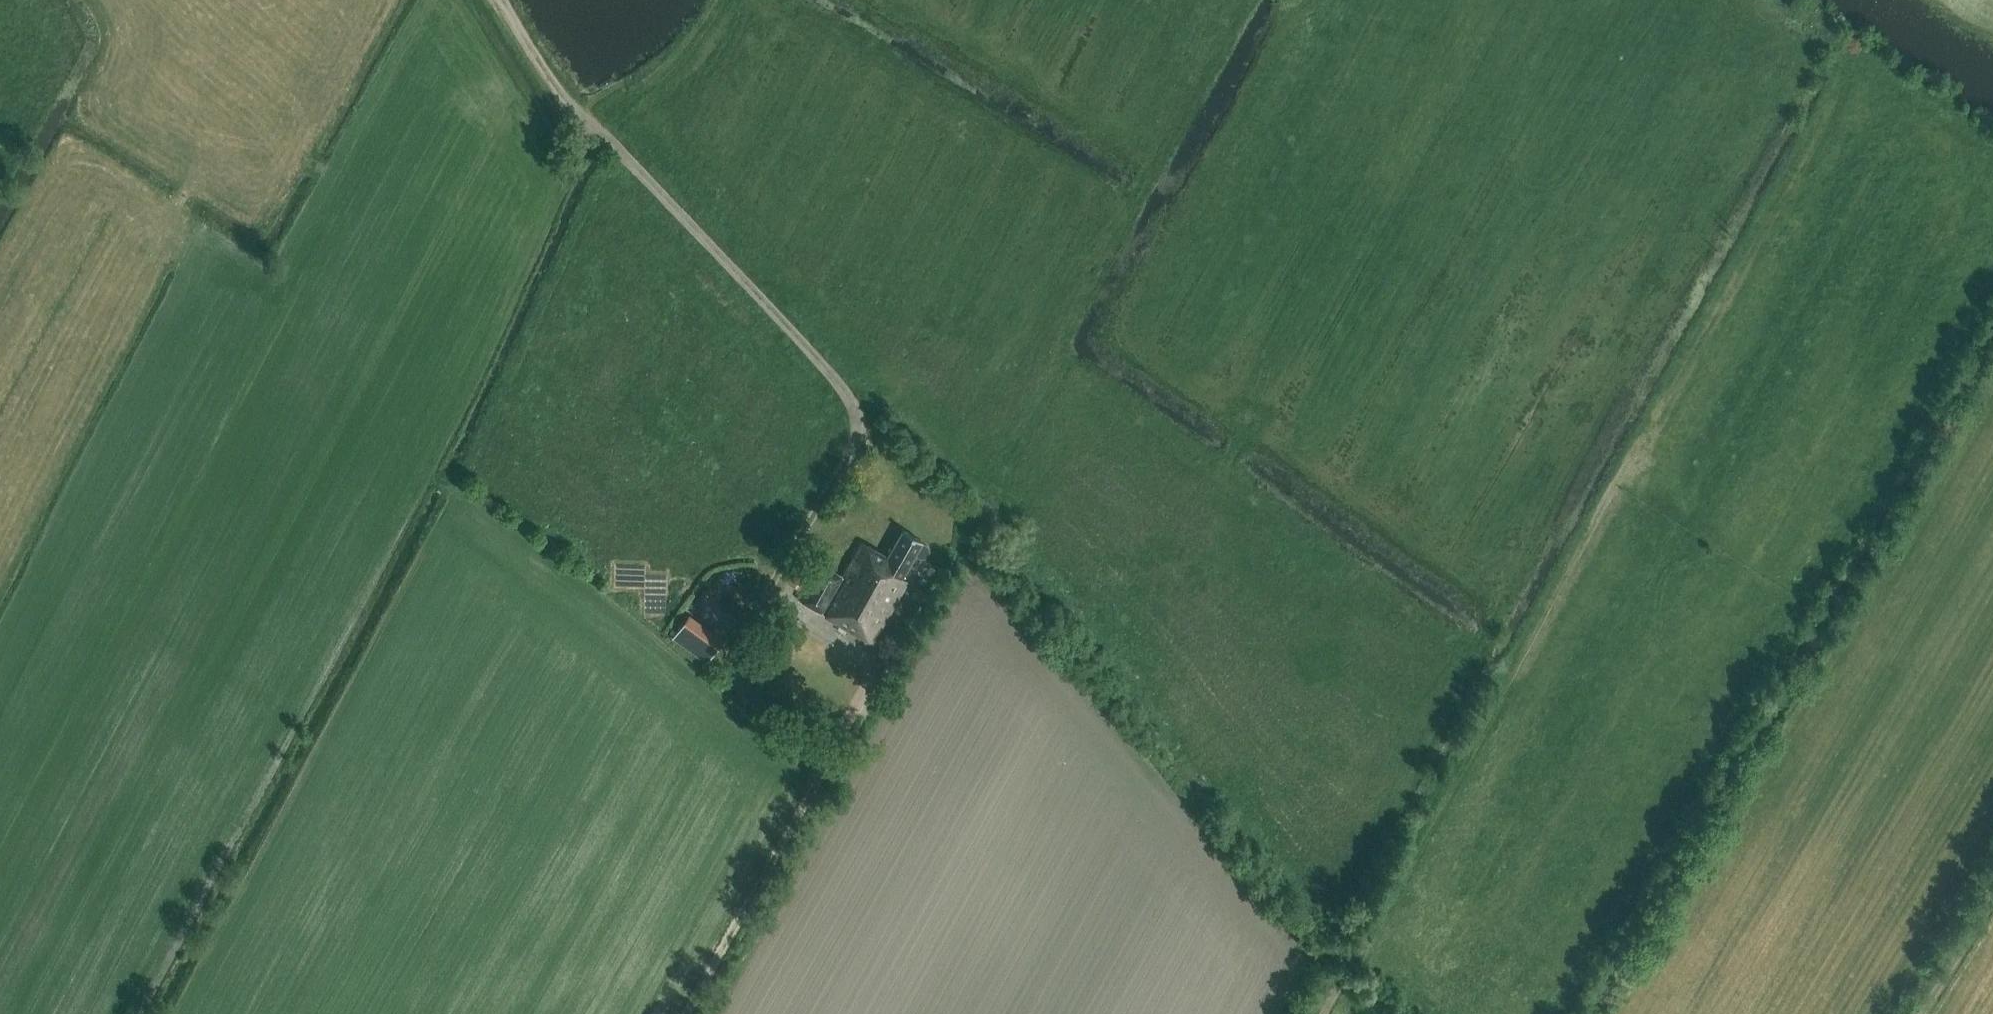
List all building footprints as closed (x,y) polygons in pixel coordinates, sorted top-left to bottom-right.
[(901,582),(916,556),(921,558),(925,557),(929,550),(929,546),(906,533),(891,559),(865,544),(845,578),(821,564),(800,600),(874,643),(907,586),(901,582)] [(924,604),(928,597),(917,591),(913,598),(924,604)] [(717,644),(683,619),(670,636),(704,661),(717,644)]
